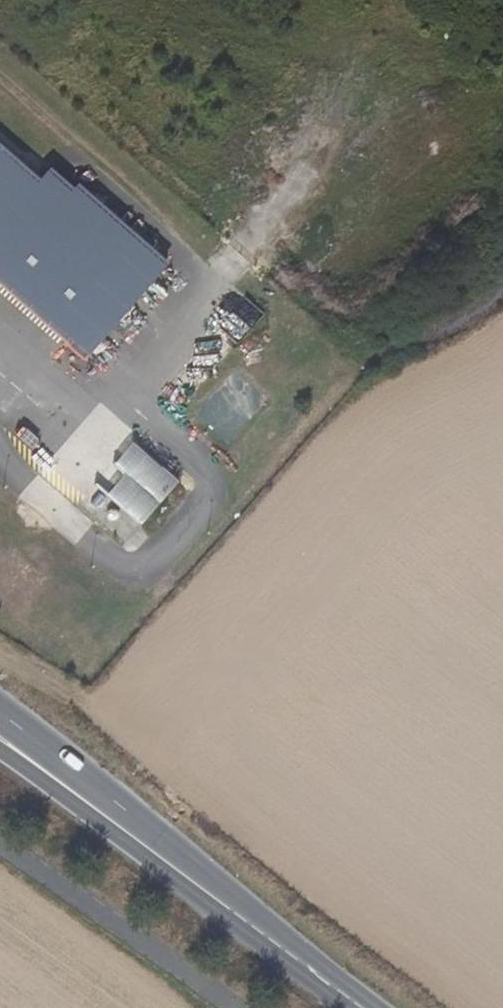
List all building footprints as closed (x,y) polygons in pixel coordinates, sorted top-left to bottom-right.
[(71,334),(64,343),(84,361),(167,267),(75,187),(71,192),(48,171),(37,183),(0,151),(0,271),(71,334)] [(227,441),(265,400),(234,372),(197,414),(227,441)] [(131,439),(92,480),(139,524),(177,482),(131,439)]
